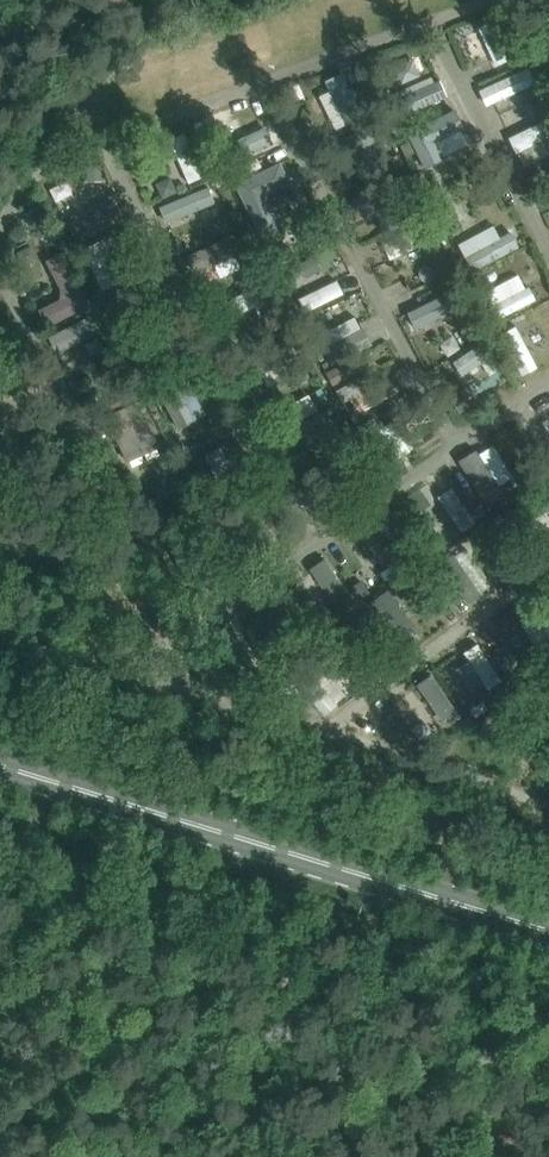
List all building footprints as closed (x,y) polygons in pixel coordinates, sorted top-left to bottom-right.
[(491,22),(479,27),(497,65),(508,60),(491,22)] [(532,42),(522,47),(528,60),(538,56),(532,42)] [(539,61),(530,66),(535,77),(545,73),(539,61)] [(528,68),(481,89),(488,105),(535,84),(528,68)] [(341,74),(326,82),(331,91),(346,124),(347,125),(361,117),(341,74)] [(434,82),(391,102),(399,119),(447,96),(439,80),(434,82)] [(386,83),(374,88),(379,100),(392,95),(386,83)] [(372,107),(362,112),(366,121),(376,116),(372,107)] [(454,110),(408,133),(425,168),(427,167),(443,159),(444,159),(442,156),(435,142),(460,130),(464,128),(454,110)] [(510,137),(517,152),(548,137),(548,118),(510,137)] [(376,122),(329,145),(336,160),(384,137),(376,122)] [(263,128),(216,150),(223,166),(271,144),(271,140),(267,131),(263,128)] [(185,133),(170,140),(189,183),(204,177),(185,133)] [(141,148),(130,154),(135,165),(142,161),(144,155),(141,148)] [(392,158),(382,163),(386,172),(396,167),(392,158)] [(100,164),(88,165),(88,175),(100,174),(100,164)] [(279,164),(237,184),(262,236),(280,228),(265,194),(264,193),(288,182),(279,164)] [(355,197),(354,201),(360,212),(363,213),(377,206),(387,201),(408,191),(401,175),(355,197)] [(438,181),(426,188),(431,198),(443,192),(438,181)] [(208,186),(161,206),(168,222),(215,203),(208,186)] [(114,203),(68,224),(77,243),(122,221),(114,203)] [(448,205),(440,209),(447,222),(455,217),(448,205)] [(409,210),(397,216),(402,226),(414,220),(409,210)] [(317,220),(306,224),(313,237),(324,233),(317,220)] [(42,224),(38,233),(47,237),(51,228),(42,224)] [(500,237),(464,256),(473,272),(518,248),(510,232),(500,237)] [(233,236),(189,256),(196,272),(214,264),(236,255),(240,252),(233,236)] [(177,238),(169,242),(175,254),(183,250),(177,238)] [(66,296),(40,310),(48,325),(90,302),(63,252),(47,261),(66,296)] [(444,258),(434,262),(439,275),(449,271),(444,258)] [(255,263),(243,269),(248,280),(260,274),(255,263)] [(295,267),(285,272),(288,280),(299,275),(295,267)] [(476,274),(467,278),(473,289),(482,285),(476,274)] [(329,282),(293,300),(301,316),(337,298),(329,282)] [(117,283),(102,291),(113,312),(128,304),(117,283)] [(493,305),(489,307),(496,320),(535,300),(528,287),(525,288),(493,305)] [(263,288),(220,308),(221,314),(225,320),(227,325),(254,312),(265,334),(281,327),(263,288)] [(455,288),(408,313),(416,328),(463,304),(455,288)] [(120,311),(113,315),(119,326),(126,322),(120,311)] [(93,314),(51,336),(58,351),(100,330),(93,314)] [(319,314),(311,318),(316,328),(324,324),(319,314)] [(472,321),(462,328),(468,337),(478,331),(472,321)] [(516,326),(501,334),(522,374),(537,366),(516,326)] [(152,343),(137,350),(144,367),(160,360),(193,346),(184,327),(151,341),(152,343)] [(328,347),(324,349),(333,365),(371,345),(362,329),(361,329),(328,347)] [(453,336),(441,344),(449,356),(461,348),(453,336)] [(287,340),(240,364),(248,381),(263,374),(278,366),(296,357),(287,340)] [(483,342),(453,362),(462,375),(492,355),(483,342)] [(170,362),(159,367),(164,376),(174,371),(170,362)] [(339,366),(327,373),(333,384),(346,377),(339,366)] [(303,367),(293,373),(299,383),(308,378),(303,367)] [(133,373),(124,377),(128,387),(137,383),(133,373)] [(114,376),(111,383),(120,387),(123,380),(114,376)] [(372,386),(351,399),(359,413),(397,392),(389,377),(372,386)] [(174,380),(158,388),(179,428),(195,421),(174,381),(174,380)] [(463,392),(452,400),(460,412),(472,403),(463,392)] [(411,393),(402,398),(408,410),(418,405),(411,393)] [(111,414),(107,416),(127,460),(158,447),(134,394),(121,400),(125,408),(111,414)] [(323,414),(308,422),(336,472),(351,464),(323,414)] [(373,417),(358,427),(388,475),(403,466),(399,459),(380,428),(373,417)] [(273,423),(269,432),(279,437),(283,428),(273,423)] [(477,452),(460,462),(488,507),(505,496),(498,486),(478,455),(477,452)] [(238,453),(210,468),(217,481),(245,466),(238,453)] [(536,465),(527,471),(534,480),(542,473),(536,465)] [(207,470),(198,475),(203,483),(211,479),(207,470)] [(452,485),(437,495),(460,531),(475,521),(452,485)] [(508,515),(518,530),(545,512),(548,509),(548,501),(542,491),(508,515)] [(253,492),(239,499),(245,510),(259,502),(253,492)] [(500,514),(493,518),(499,528),(506,524),(500,514)] [(148,517),(141,521),(146,531),(156,526),(153,519),(148,517)] [(390,518),(375,527),(377,529),(394,557),(401,567),(416,557),(390,518)] [(491,523),(480,530),(485,540),(497,533),(491,523)] [(453,554),(442,562),(469,602),(480,594),(479,593),(454,556),(453,554)] [(325,561),(311,570),(336,605),(350,595),(325,561)] [(423,567),(416,572),(422,582),(430,577),(423,567)] [(362,583),(352,589),(359,599),(368,593),(362,583)] [(387,591),(372,602),(403,645),(406,643),(408,644),(416,638),(417,635),(418,633),(387,591)] [(534,612),(536,615),(548,637),(548,604),(534,612)] [(266,634),(252,642),(263,660),(290,645),(271,613),(258,621),(266,634)] [(366,618),(353,619),(354,629),(368,627),(366,618)] [(301,623),(291,629),(296,636),(305,630),(301,623)] [(479,645),(465,654),(469,661),(483,683),(487,689),(501,681),(479,645)] [(301,661),(288,672),(323,713),(336,702),(307,669),(301,661)] [(525,664),(523,673),(534,677),(537,667),(525,664)] [(432,676),(418,687),(446,725),(460,715),(432,676)] [(258,677),(249,686),(256,693),(265,685),(258,677)] [(506,683),(498,689),(504,697),(512,691),(506,683)] [(393,704),(385,710),(393,721),(397,718),(395,715),(398,712),(393,704)]
